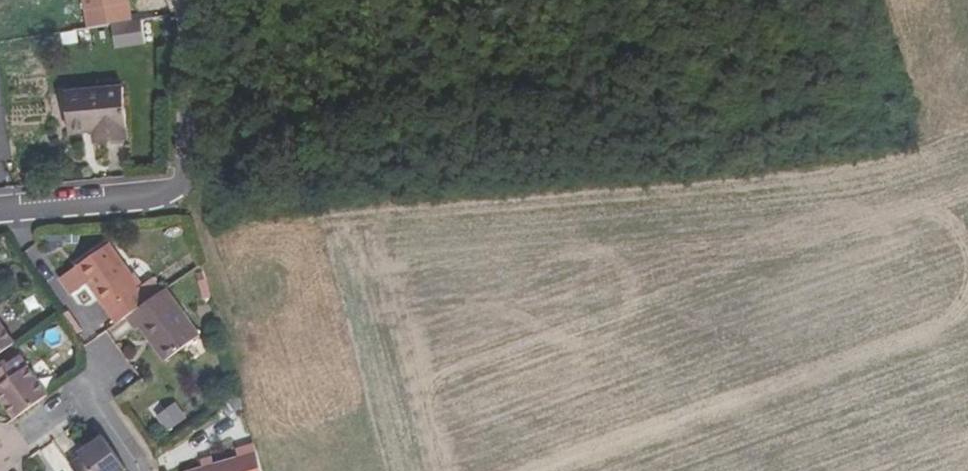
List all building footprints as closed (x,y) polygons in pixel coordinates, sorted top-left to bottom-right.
[(129,39),(152,35),(149,17),(126,21),(129,39)] [(126,129),(127,129),(124,88),(67,93),(70,134),(94,132),(95,144),(127,142),(126,129)] [(5,149),(0,150),(0,182),(10,181),(5,149)] [(105,295),(122,320),(126,317),(162,291),(153,279),(140,287),(110,244),(75,268),(98,300),(105,295)] [(162,291),(126,317),(136,331),(140,328),(165,362),(201,336),(166,288),(162,291)] [(115,324),(122,320),(105,295),(98,300),(115,324)] [(15,343),(0,322),(0,353),(15,343)] [(0,370),(0,399),(14,419),(44,397),(48,394),(20,355),(0,370)] [(177,402),(156,416),(167,433),(189,418),(177,402)] [(103,436),(79,453),(81,457),(72,465),(76,470),(125,470),(127,470),(103,436)] [(254,444),(236,449),(238,457),(214,464),(203,468),(191,470),(262,470),(254,444)] [(201,461),(203,468),(214,464),(212,457),(201,461)]
